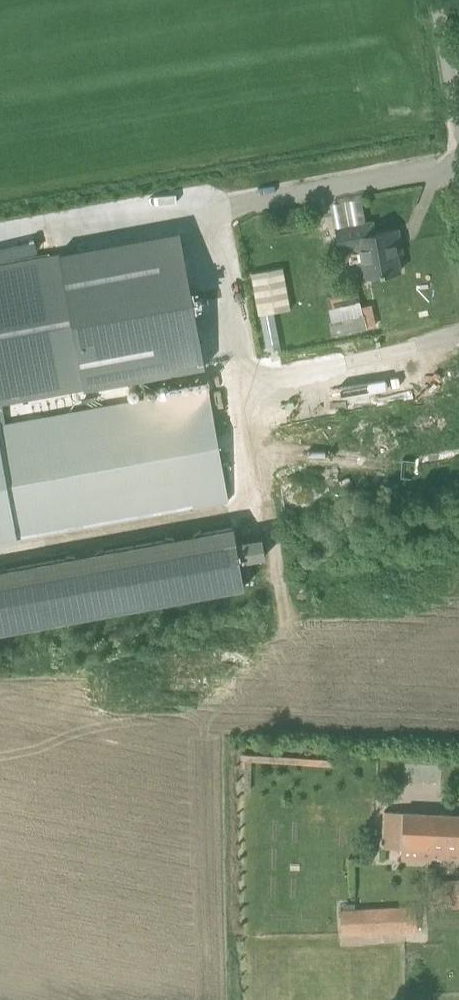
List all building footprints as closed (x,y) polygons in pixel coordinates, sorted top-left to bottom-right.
[(336,228),(339,248),(354,245),(360,278),(401,270),(396,244),(401,243),(398,229),(375,233),(373,221),(336,228)] [(191,371),(167,236),(0,266),(0,405),(191,371)] [(251,272),(259,314),(291,308),(283,266),(251,272)] [(0,427),(0,541),(228,500),(209,389),(3,426),(0,427)] [(322,507),(356,502),(353,487),(320,492),(322,507)] [(244,586),(233,527),(0,570),(0,631),(244,586)] [(238,539),(240,559),(262,557),(260,537),(238,539)] [(386,811),(384,847),(401,848),(400,860),(431,861),(431,857),(458,859),(458,815),(386,811)] [(458,904),(458,880),(433,881),(433,904),(458,904)] [(342,931),(352,931),(417,928),(416,906),(355,908),(355,903),(340,903),(340,909),(341,909),(342,931)]
